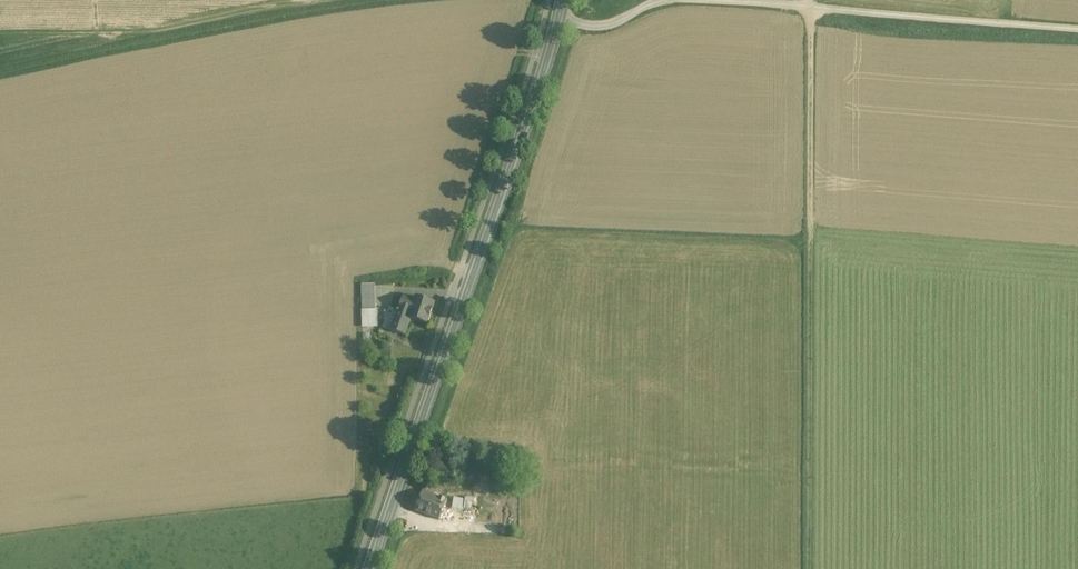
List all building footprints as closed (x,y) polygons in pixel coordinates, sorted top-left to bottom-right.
[(376,284),(362,285),(363,310),(376,310),(376,284)] [(415,299),(404,295),(399,310),(398,310),(397,312),(398,312),(392,331),(404,335),(410,319),(408,318),(415,299)] [(419,297),(416,296),(415,299),(408,318),(410,319),(428,325),(435,303),(418,297),(419,297)] [(376,322),(376,310),(363,310),(363,322),(376,322)] [(447,500),(424,491),(417,511),(439,520),(447,500)] [(475,499),(466,497),(465,499),(464,510),(473,512),(475,499)] [(465,499),(454,498),(452,508),(464,510),(465,499)]
